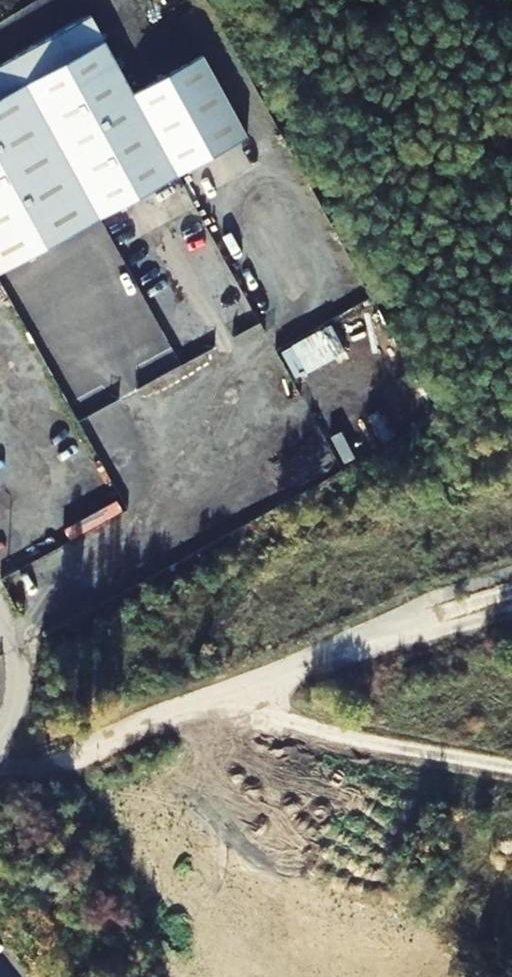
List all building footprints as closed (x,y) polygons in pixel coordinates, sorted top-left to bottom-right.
[(7,57),(0,61),(0,269),(94,217),(7,57)] [(114,485),(84,490),(88,512),(118,507),(114,485)] [(0,625),(0,678),(11,673),(9,661),(8,651),(6,637),(0,625)]
